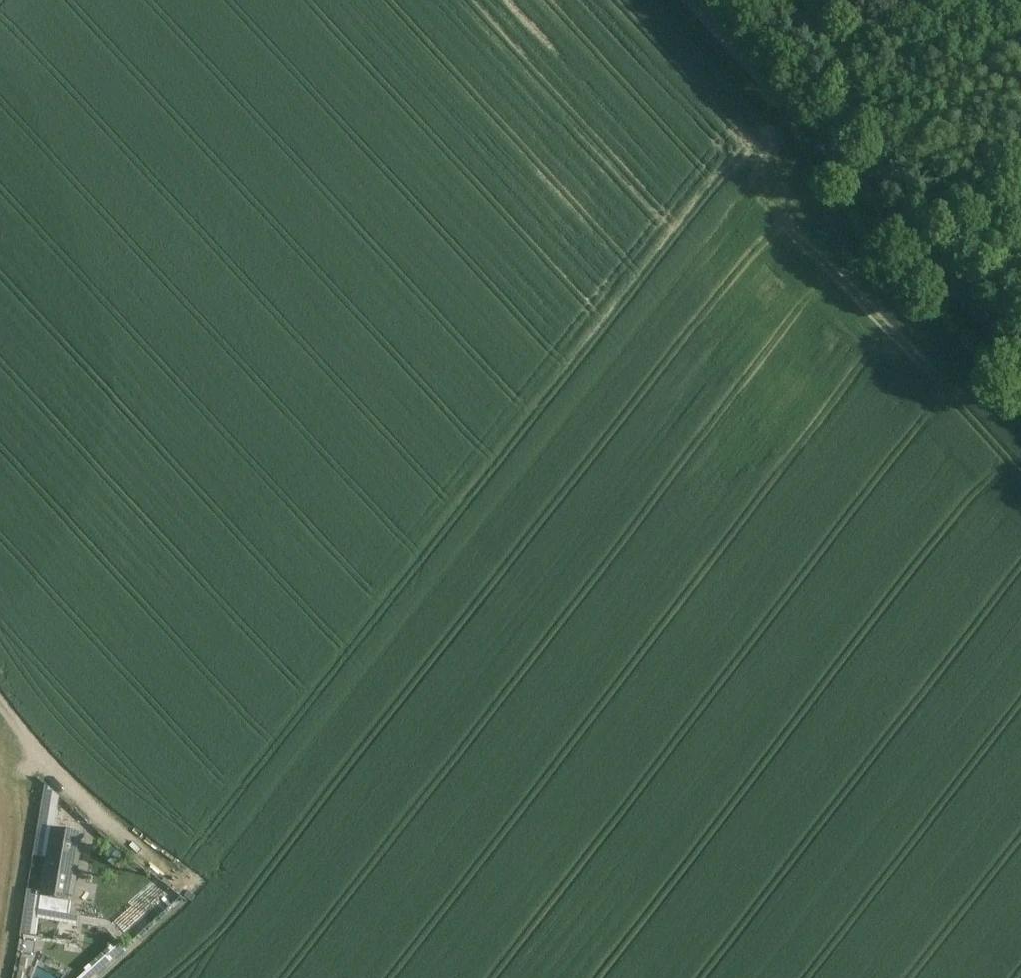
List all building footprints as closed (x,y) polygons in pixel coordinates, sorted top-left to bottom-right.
[(83,835),(53,830),(39,910),(70,915),(83,835)] [(140,898),(119,912),(135,935),(156,921),(140,898)] [(134,950),(124,939),(81,977),(103,977),(134,950)]
